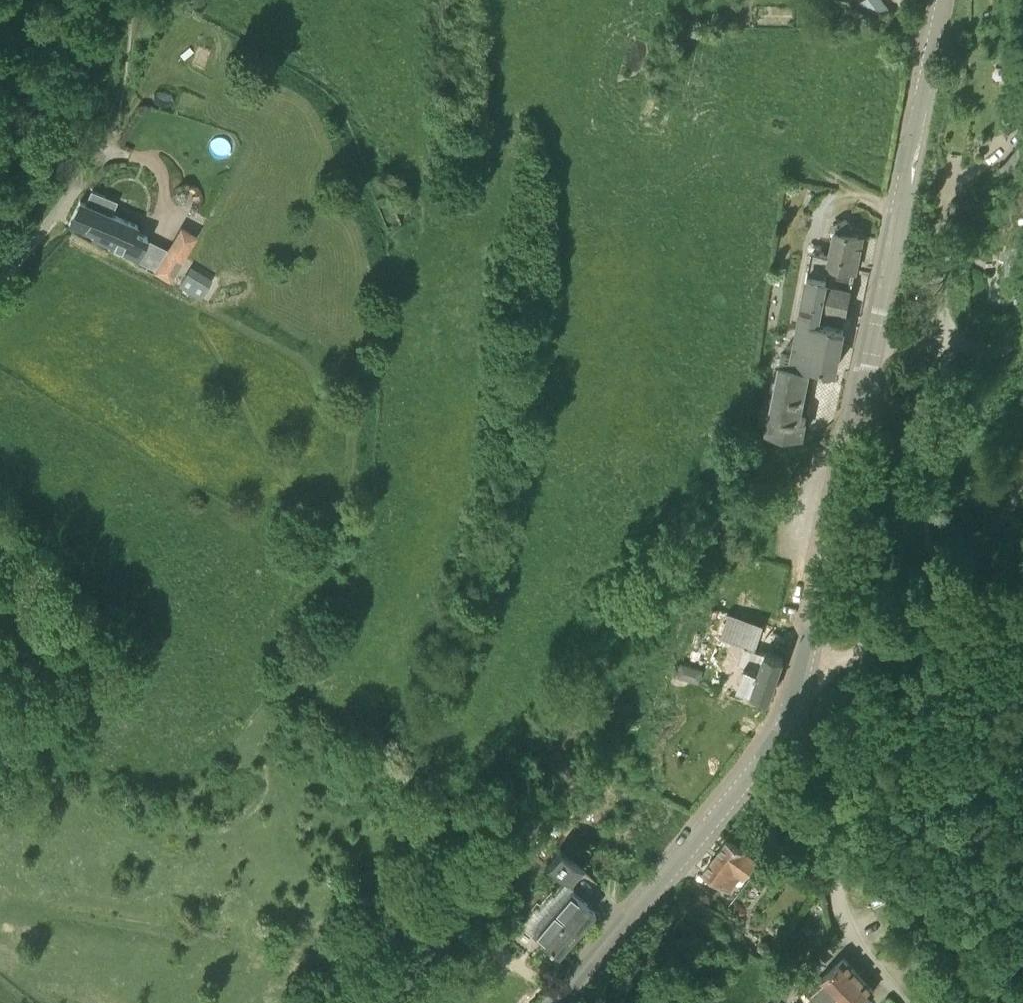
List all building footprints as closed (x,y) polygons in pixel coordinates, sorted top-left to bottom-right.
[(892,12),(883,0),(862,0),(858,3),(875,24),(892,12)] [(123,219),(80,200),(69,222),(86,229),(85,230),(93,234),(92,238),(109,245),(108,248),(138,261),(148,235),(137,230),(139,223),(123,216),(123,219)] [(811,359),(811,363),(836,368),(845,325),(844,325),(846,312),(847,312),(861,241),(857,240),(859,234),(852,232),(845,218),(838,222),(834,227),(829,252),(812,249),(812,252),(807,273),(791,355),(811,359)] [(181,226),(155,271),(171,281),(197,236),(181,226)] [(203,295),(215,276),(193,263),(182,283),(203,295)] [(811,359),(791,355),(781,354),(767,427),(803,434),(806,417),(800,416),(811,363),(811,359)] [(736,641),(751,646),(755,648),(763,623),(729,612),(721,636),(736,641)] [(765,651),(755,648),(751,646),(737,684),(770,697),(784,655),(766,649),(765,651)] [(728,839),(703,872),(726,889),(739,871),(746,876),(757,861),(728,839)] [(547,864),(568,880),(570,881),(581,867),(559,849),(547,864)] [(767,865),(761,874),(773,882),(780,874),(767,865)] [(551,946),(559,952),(595,909),(570,889),(533,934),(550,948),(551,946)] [(814,1002),(827,1002),(859,974),(844,957),(810,988),(818,996),(817,997),(818,998),(814,1002)] [(874,990),(859,974),(827,1002),(860,1002),(874,990)]
